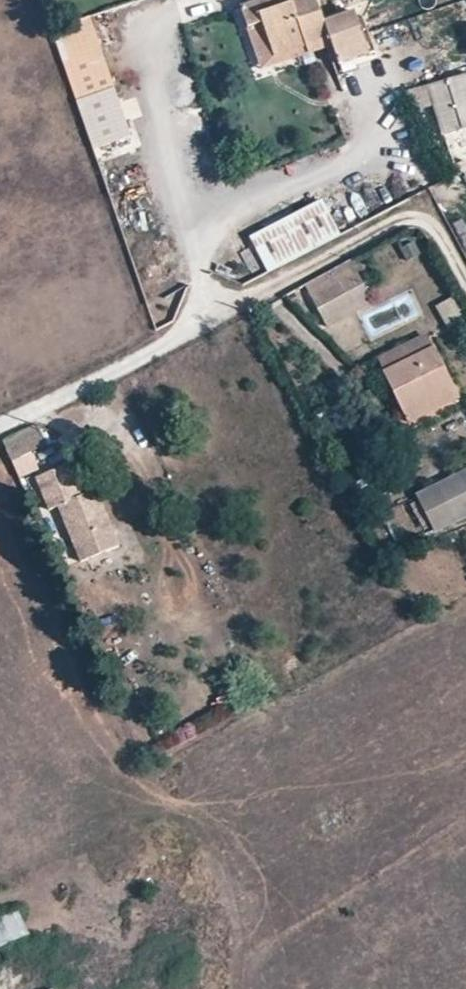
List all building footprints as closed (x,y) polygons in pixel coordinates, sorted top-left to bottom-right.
[(327,17),(321,0),(258,0),(248,4),(256,25),(267,22),(280,53),(311,43),(313,49),(324,45),(336,41),(327,17)] [(400,18),(418,14),(415,0),(402,0),(397,1),(400,18)] [(380,48),(373,28),(364,30),(357,8),(327,17),(336,41),(339,51),(369,41),(372,50),(380,48)] [(57,29),(88,151),(127,140),(96,19),(57,29)] [(267,22),(256,25),(269,64),(313,49),(311,43),(280,53),(267,22)] [(343,60),(372,50),(369,41),(339,51),(343,60)] [(465,126),(449,76),(430,82),(447,132),(465,126)] [(126,119),(140,115),(136,97),(122,100),(126,119)] [(247,235),(266,271),(340,235),(322,198),(247,235)] [(306,288),(325,325),(370,302),(351,265),(306,288)] [(445,329),(465,322),(465,314),(460,295),(436,302),(445,329)] [(396,395),(408,421),(458,397),(435,349),(386,373),(396,395)] [(2,440),(10,459),(41,446),(33,426),(2,440)] [(34,477),(49,509),(79,493),(64,463),(34,477)] [(435,532),(465,517),(465,468),(416,493),(435,532)] [(58,508),(82,560),(120,543),(109,520),(96,491),(58,508)] [(29,933),(17,907),(0,915),(0,946),(29,933)]
